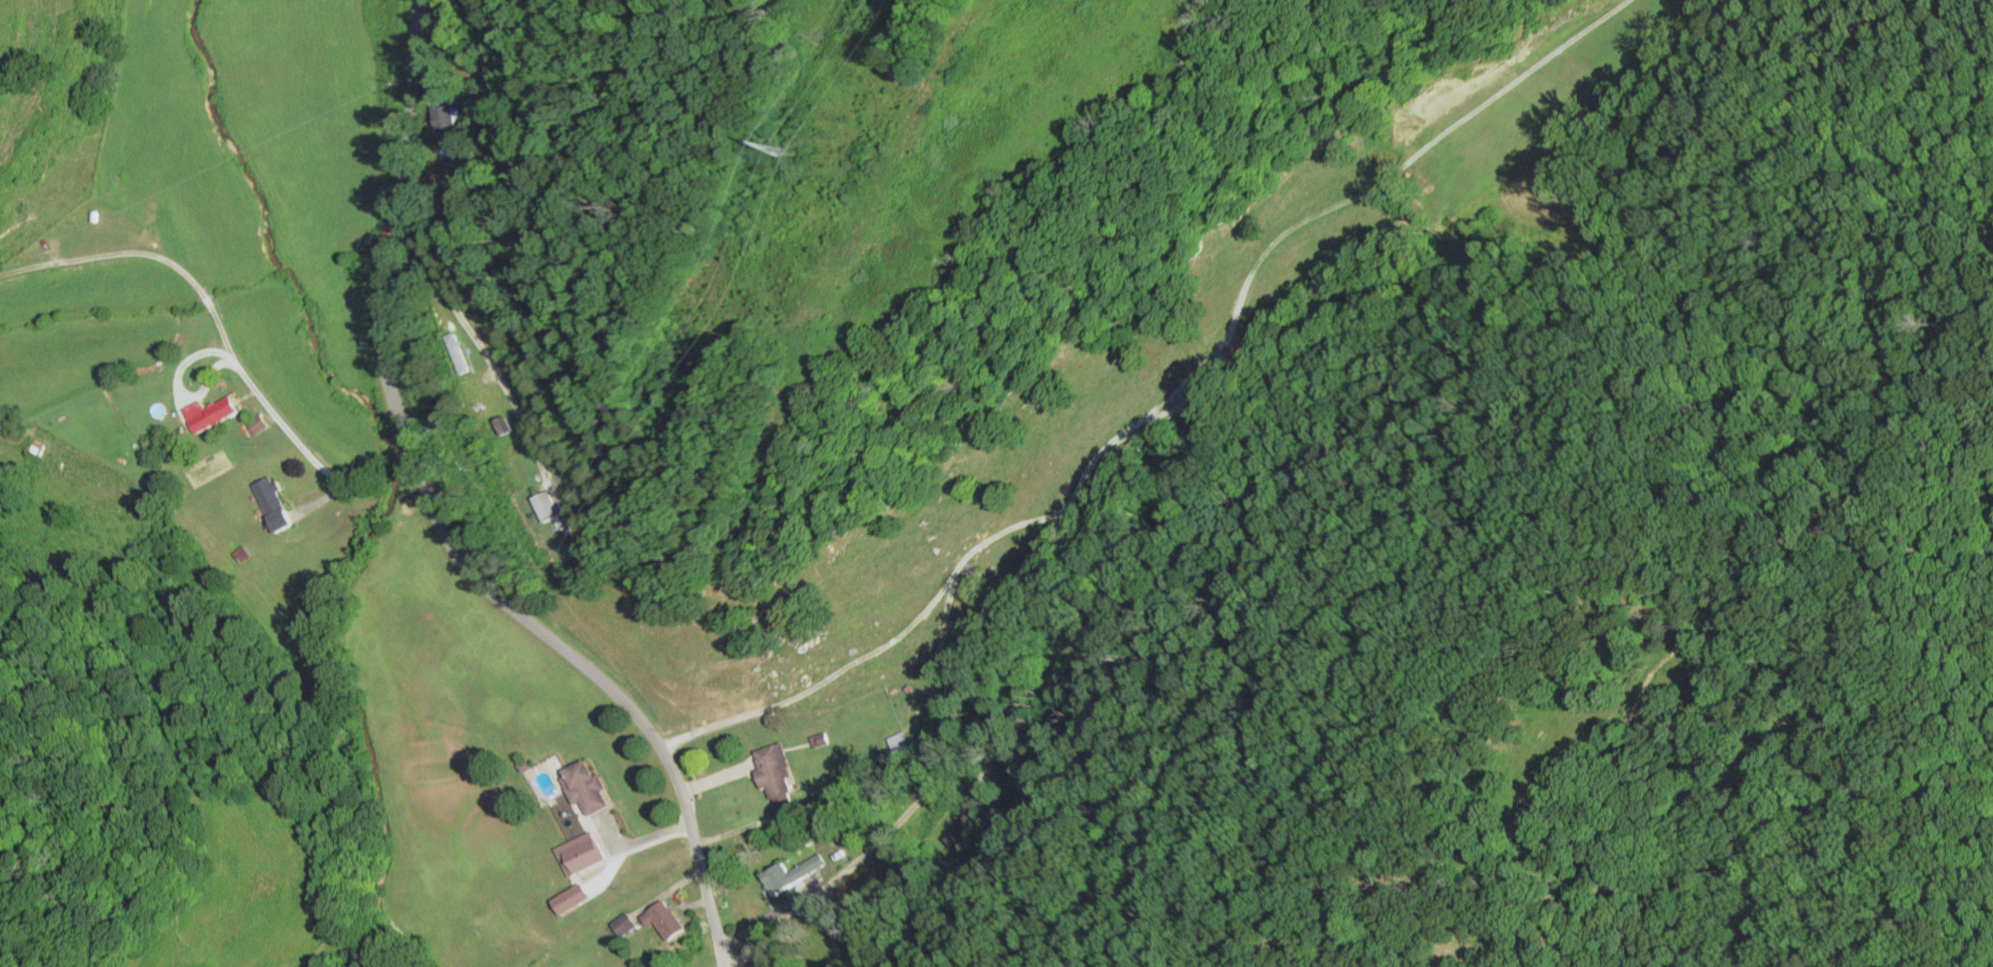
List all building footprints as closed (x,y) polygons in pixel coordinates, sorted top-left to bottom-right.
[(440,145),(458,142),(454,105),(435,107),(440,145)] [(43,257),(40,251),(27,258),(30,264),(43,257)] [(246,413),(238,396),(197,415),(204,431),(246,413)] [(251,422),(258,434),(272,426),(264,414),(251,422)] [(32,449),(42,455),(47,446),(38,440),(32,449)] [(299,526),(279,476),(258,484),(278,535),(299,526)] [(537,498),(550,523),(564,516),(551,491),(537,498)] [(914,753),(903,731),(887,738),(898,760),(914,753)] [(799,793),(786,743),(757,751),(770,801),(799,793)] [(564,774),(580,806),(586,803),(592,817),(616,805),(594,759),(564,774)] [(810,861),(792,871),(787,863),(766,875),(779,897),(817,874),(810,861)] [(655,927),(661,922),(677,942),(693,930),(669,899),(647,916),(655,927)] [(630,936),(641,924),(630,913),(619,926),(630,936)]
